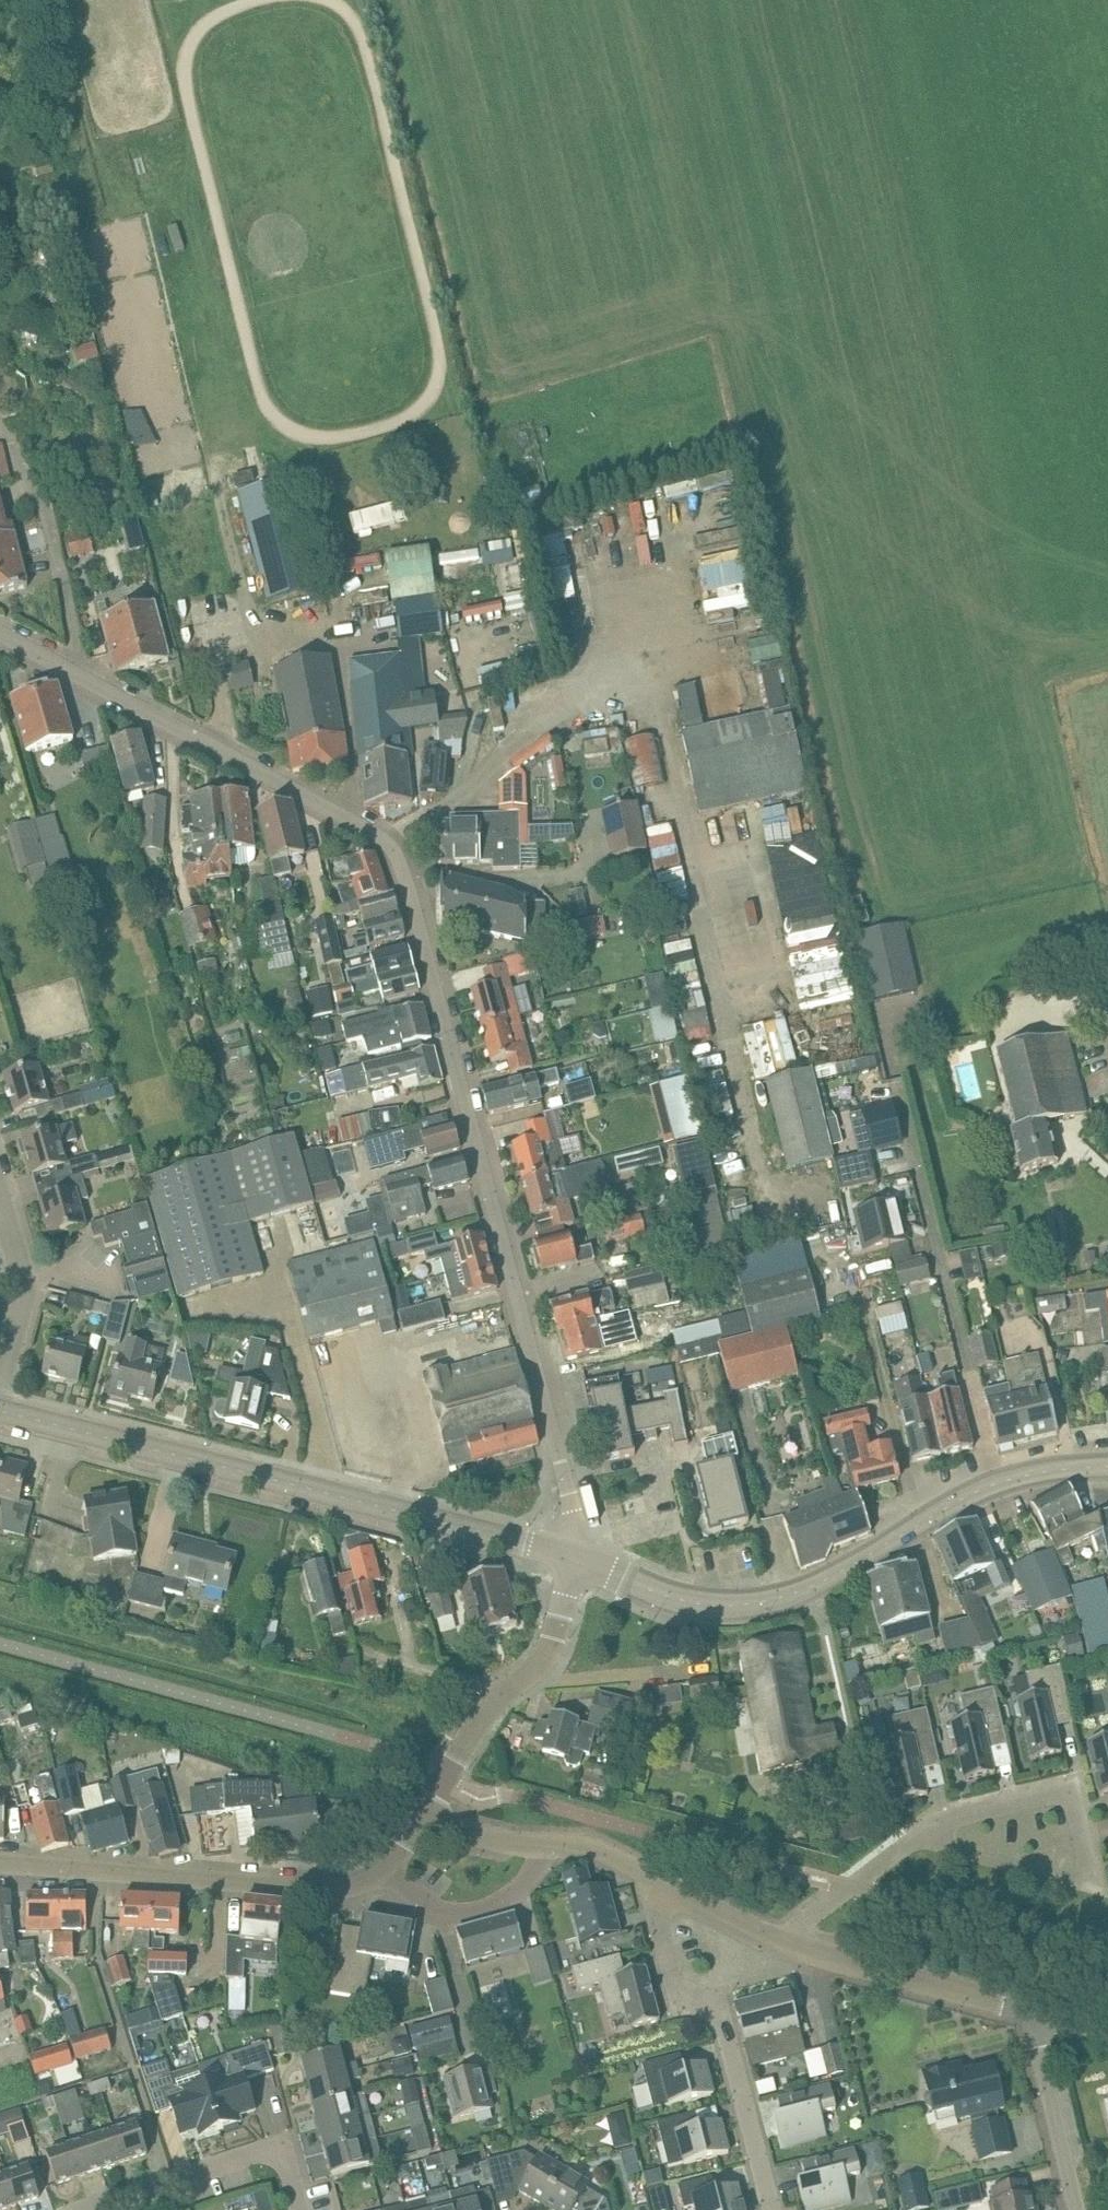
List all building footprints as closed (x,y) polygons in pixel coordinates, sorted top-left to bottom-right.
[(11,486),(1,446),(0,446),(0,489),(11,486)] [(277,464),(264,467),(266,477),(280,474),(277,464)] [(250,470),(233,474),(235,485),(253,481),(250,470)] [(281,481),(239,492),(265,599),(307,587),(281,481)] [(28,587),(22,566),(12,524),(6,526),(0,504),(0,594),(28,587)] [(135,514),(120,518),(129,550),(144,546),(135,514)] [(541,538),(536,539),(541,562),(566,556),(562,541),(560,533),(541,538)] [(68,540),(72,557),(93,553),(90,536),(68,540)] [(509,541),(480,546),(483,567),(513,562),(509,541)] [(429,547),(386,553),(393,602),(395,601),(436,596),(429,547)] [(354,663),(361,759),(408,756),(410,756),(407,729),(438,724),(435,703),(434,693),(423,695),(417,656),(415,638),(442,634),(436,596),(395,601),(401,640),(398,640),(400,658),(354,663)] [(501,603),(462,611),(464,620),(503,612),(501,603)] [(101,620),(111,655),(117,676),(169,662),(163,641),(154,606),(101,620)] [(538,615),(529,617),(534,635),(542,633),(538,615)] [(217,655),(223,679),(227,678),(230,692),(253,687),(247,662),(244,663),(241,650),(217,655)] [(291,751),(294,772),(348,767),(346,745),(331,658),(274,670),(291,751)] [(17,719),(28,753),(74,739),(63,705),(58,685),(11,698),(17,719)] [(789,711),(683,734),(700,813),(807,790),(789,711)] [(606,729),(582,733),(583,742),(607,739),(606,729)] [(118,765),(128,796),(156,787),(147,757),(141,736),(113,744),(118,765)] [(625,742),(635,788),(664,781),(654,736),(625,742)] [(518,758),(510,763),(516,771),(520,768),(521,768),(523,767),(552,747),(547,738),(535,747),(525,754),(518,758)] [(582,743),(584,759),(609,756),(607,739),(582,743)] [(442,745),(426,743),(422,790),(445,792),(447,773),(448,760),(464,762),(464,758),(471,743),(463,741),(442,745)] [(81,753),(87,776),(104,771),(103,768),(114,766),(109,746),(81,753)] [(408,756),(361,759),(363,786),(365,808),(413,803),(408,756)] [(551,763),(554,785),(563,784),(560,762),(551,763)] [(450,823),(435,824),(436,843),(511,841),(520,841),(521,847),(529,847),(569,842),(575,836),(573,826),(551,827),(528,828),(528,806),(527,806),(526,776),(520,768),(516,771),(499,783),(499,814),(450,816),(450,823)] [(220,796),(224,834),(225,851),(230,850),(231,864),(254,862),(255,859),(254,848),(251,815),(249,793),(220,796)] [(190,836),(190,837),(224,834),(220,796),(192,798),(193,806),(181,807),(183,821),(181,822),(182,831),(190,830),(190,827),(195,827),(195,835),(190,836)] [(142,851),(164,852),(167,800),(145,799),(142,851)] [(258,810),(263,831),(274,877),(291,874),(288,858),(304,854),(292,802),(258,810)] [(602,811),(612,858),(646,851),(636,804),(602,811)] [(35,821),(52,881),(74,874),(64,837),(61,838),(55,816),(35,821)] [(224,834),(190,837),(191,849),(187,849),(186,851),(189,883),(202,882),(201,878),(232,875),(231,864),(230,850),(225,851),(224,834)] [(511,841),(436,843),(436,864),(458,864),(492,863),(493,870),(521,870),(521,847),(520,841),(511,841)] [(39,843),(20,848),(26,870),(45,864),(39,843)] [(327,865),(333,886),(380,873),(374,854),(373,854),(327,865)] [(680,867),(655,872),(662,903),(687,898),(680,867)] [(338,887),(343,907),(359,902),(388,894),(380,873),(333,886),(333,888),(338,887)] [(471,930),(530,944),(529,928),(546,927),(544,902),(527,903),(509,892),(468,882),(442,876),(443,924),(471,930)] [(264,904),(254,906),(267,960),(292,954),(274,877),(258,881),(264,904)] [(393,893),(388,894),(359,902),(364,925),(399,916),(393,893)] [(182,918),(190,949),(215,943),(207,911),(182,918)] [(405,937),(399,916),(364,925),(366,934),(352,938),(355,950),(384,943),(405,937)] [(333,924),(315,927),(324,968),(343,965),(333,924)] [(901,925),(857,935),(873,1000),(916,990),(901,925)] [(531,930),(534,944),(555,940),(552,926),(531,930)] [(334,989),(335,990),(413,969),(407,946),(386,952),(371,956),(375,969),(348,976),(350,985),(334,989)] [(488,986),(472,990),(482,1026),(506,1020),(519,1017),(511,989),(509,979),(539,970),(534,952),(503,960),(505,965),(484,970),(488,986)] [(413,969),(335,990),(341,1016),(355,1012),(352,1001),(355,1000),(354,995),(358,994),(380,988),(383,1001),(419,991),(413,969)] [(667,994),(649,998),(651,1010),(670,1006),(667,994)] [(363,1038),(364,1041),(385,1036),(384,1031),(427,1020),(423,1005),(395,1012),(394,1008),(378,1012),(379,1015),(343,1025),(348,1042),(363,1038)] [(506,1020),(482,1026),(491,1062),(508,1058),(512,1073),(525,1070),(533,1068),(526,1044),(519,1017),(506,1020)] [(385,1036),(364,1041),(368,1055),(431,1039),(427,1020),(384,1031),(385,1036)] [(603,1024),(591,1027),(594,1041),(607,1037),(603,1024)] [(1010,1131),(1015,1151),(1021,1172),(1058,1163),(1048,1123),(1086,1113),(1081,1092),(1067,1034),(997,1052),(1017,1129),(1010,1131)] [(317,1049),(323,1071),(336,1068),(330,1046),(317,1049)] [(325,1076),(330,1098),(416,1076),(419,1088),(442,1082),(434,1048),(325,1076)] [(235,1050),(227,1052),(230,1063),(237,1061),(235,1050)] [(26,1070),(5,1076),(15,1113),(35,1107),(38,1120),(51,1117),(65,1113),(71,1112),(71,1109),(86,1106),(101,1101),(98,1089),(83,1093),(67,1097),(68,1099),(62,1100),(49,1104),(39,1067),(26,1070)] [(483,1089),(489,1115),(540,1102),(537,1089),(559,1083),(555,1071),(483,1089)] [(766,1082),(789,1169),(832,1158),(830,1148),(829,1147),(827,1137),(823,1122),(810,1071),(766,1082)] [(649,1088),(664,1143),(703,1134),(689,1076),(649,1088)] [(570,1104),(580,1102),(595,1098),(591,1081),(566,1087),(570,1104)] [(892,1106),(850,1117),(860,1156),(870,1154),(902,1145),(892,1106)] [(513,1145),(523,1181),(564,1171),(564,1170),(566,1170),(559,1142),(563,1141),(557,1117),(563,1116),(561,1109),(545,1114),(546,1120),(526,1125),(530,1141),(513,1145)] [(337,1122),(342,1143),(374,1136),(369,1115),(337,1122)] [(835,1119),(823,1122),(827,1137),(829,1147),(830,1148),(842,1144),(835,1119)] [(23,1141),(19,1142),(23,1155),(27,1154),(33,1175),(52,1169),(56,1183),(99,1171),(99,1170),(136,1160),(132,1147),(96,1157),(95,1156),(78,1160),(65,1164),(60,1146),(78,1141),(73,1124),(53,1130),(52,1127),(41,1130),(42,1133),(22,1138),(23,1141)] [(420,1126),(363,1141),(371,1170),(406,1161),(404,1154),(425,1148),(428,1158),(439,1155),(460,1149),(454,1126),(422,1134),(420,1126)] [(295,1137),(229,1156),(249,1224),(315,1205),(300,1155),(295,1137)] [(306,1153),(300,1155),(315,1205),(317,1213),(323,1211),(321,1203),(341,1197),(336,1181),(334,1181),(325,1149),(332,1147),(330,1141),(305,1148),(306,1153)] [(705,1142),(674,1149),(684,1196),(716,1189),(707,1149),(705,1142)] [(643,1150),(613,1158),(617,1174),(647,1166),(643,1150)] [(860,1156),(833,1162),(840,1191),(877,1183),(870,1154),(860,1156)] [(249,1224),(229,1156),(145,1180),(179,1299),(264,1274),(249,1224)] [(385,1181),(378,1182),(383,1197),(383,1200),(390,1225),(391,1225),(407,1220),(427,1215),(424,1201),(421,1190),(433,1186),(435,1192),(448,1188),(469,1182),(463,1159),(442,1165),(385,1181)] [(564,1171),(523,1181),(533,1217),(537,1233),(579,1221),(573,1200),(568,1201),(568,1200),(571,1199),(570,1195),(573,1188),(580,1182),(581,1186),(605,1180),(601,1165),(578,1171),(577,1168),(564,1171)] [(99,1171),(56,1183),(60,1196),(40,1202),(50,1236),(86,1226),(79,1202),(89,1200),(84,1181),(100,1176),(99,1171)] [(638,1182),(626,1186),(630,1201),(642,1197),(638,1182)] [(717,1196),(680,1202),(680,1204),(683,1218),(693,1260),(731,1251),(717,1196)] [(383,1197),(366,1202),(369,1214),(374,1232),(376,1232),(392,1227),(391,1225),(390,1225),(383,1200),(383,1197)] [(892,1245),(892,1246),(907,1242),(897,1203),(855,1213),(861,1241),(851,1243),(853,1254),(864,1251),(864,1252),(892,1245)] [(680,1204),(662,1209),(665,1222),(683,1218),(680,1204)] [(122,1242),(155,1234),(146,1205),(132,1209),(131,1209),(132,1214),(89,1225),(93,1238),(102,1236),(106,1247),(122,1242)] [(604,1225),(608,1242),(646,1233),(641,1215),(604,1225)] [(392,1230),(376,1234),(381,1250),(396,1245),(392,1230)] [(423,1253),(437,1249),(433,1233),(404,1241),(409,1257),(423,1253)] [(122,1242),(139,1301),(171,1292),(155,1234),(122,1242)] [(535,1243),(542,1270),(558,1266),(560,1270),(595,1261),(591,1247),(574,1251),(570,1234),(535,1243)] [(446,1275),(463,1270),(490,1262),(483,1236),(437,1249),(423,1253),(427,1264),(441,1260),(446,1275)] [(289,1264),(309,1340),(378,1322),(382,1335),(398,1331),(374,1242),(289,1264)] [(907,1242),(892,1246),(902,1286),(930,1280),(924,1254),(910,1257),(907,1242)] [(976,1249),(963,1252),(970,1281),(983,1278),(976,1249)] [(490,1262),(463,1270),(446,1275),(450,1290),(453,1302),(497,1289),(490,1262)] [(673,1264),(624,1276),(628,1290),(664,1282),(663,1277),(675,1274),(673,1264)] [(753,1336),(785,1328),(820,1319),(809,1272),(774,1281),(741,1289),(753,1336)] [(736,1278),(724,1281),(727,1293),(739,1291),(736,1278)] [(551,1306),(558,1331),(605,1318),(603,1310),(614,1307),(610,1290),(588,1296),(587,1292),(568,1297),(569,1301),(551,1306)] [(1084,1297),(1086,1312),(1100,1310),(1104,1342),(1107,1341),(1107,1293),(1084,1297)] [(68,1295),(64,1309),(92,1315),(96,1301),(68,1295)] [(1036,1300),(1038,1315),(1066,1311),(1064,1295),(1036,1300)] [(399,1313),(404,1332),(446,1320),(441,1301),(399,1313)] [(103,1340),(120,1344),(131,1302),(112,1304),(103,1340)] [(875,1309),(878,1322),(894,1318),(904,1316),(900,1303),(875,1309)] [(605,1318),(558,1331),(566,1361),(626,1345),(625,1344),(636,1341),(629,1312),(605,1318)] [(675,1345),(714,1335),(721,1334),(723,1343),(733,1341),(728,1321),(719,1323),(719,1320),(672,1331),(675,1345)] [(206,1333),(187,1328),(192,1350),(201,1353),(206,1333)] [(785,1328),(753,1336),(720,1345),(731,1391),(777,1381),(798,1375),(785,1328)] [(714,1335),(675,1345),(680,1365),(719,1355),(714,1335)] [(969,1340),(976,1369),(998,1364),(990,1335),(969,1340)] [(86,1352),(85,1351),(89,1340),(76,1337),(73,1347),(52,1342),(43,1375),(78,1383),(83,1362),(86,1352)] [(217,1403),(215,1412),(218,1417),(227,1419),(226,1421),(259,1429),(264,1407),(266,1394),(291,1399),(278,1351),(265,1348),(266,1342),(251,1338),(243,1374),(220,1368),(217,1382),(234,1386),(230,1402),(221,1400),(217,1403)] [(121,1357),(111,1396),(127,1400),(129,1396),(152,1402),(165,1351),(128,1342),(124,1358),(121,1357)] [(494,1355),(424,1375),(444,1445),(533,1421),(534,1421),(515,1350),(494,1355)] [(1038,1354),(1003,1363),(1008,1384),(1010,1391),(1012,1398),(1010,1398),(1011,1403),(1013,1403),(1015,1410),(1019,1409),(1027,1441),(1057,1434),(1052,1412),(1038,1354)] [(928,1355),(917,1358),(921,1374),(933,1371),(928,1355)] [(673,1367),(647,1372),(649,1385),(675,1380),(673,1367)] [(941,1394),(925,1399),(938,1456),(973,1448),(954,1373),(937,1378),(941,1394)] [(938,1456),(925,1399),(921,1382),(920,1377),(895,1383),(899,1400),(898,1400),(913,1462),(938,1456)] [(592,1401),(604,1465),(633,1461),(629,1439),(645,1436),(646,1442),(658,1440),(656,1432),(671,1430),(675,1447),(673,1447),(674,1450),(688,1446),(687,1443),(683,1422),(681,1411),(678,1397),(679,1396),(679,1394),(663,1398),(663,1399),(664,1399),(665,1405),(624,1413),(621,1397),(622,1397),(619,1379),(582,1386),(586,1401),(591,1400),(591,1401),(592,1401)] [(1008,1384),(984,1390),(987,1403),(997,1448),(1027,1441),(1019,1409),(1015,1410),(1013,1403),(1011,1403),(1010,1398),(1012,1398),(1010,1391),(1008,1384)] [(863,1429),(870,1428),(866,1412),(825,1422),(833,1457),(844,1455),(852,1489),(856,1488),(856,1489),(899,1479),(894,1459),(893,1459),(890,1445),(868,1451),(863,1429)] [(533,1421),(444,1445),(445,1447),(450,1469),(533,1445),(539,1444),(539,1443),(533,1421)] [(704,1515),(706,1520),(700,1521),(704,1537),(722,1532),(721,1530),(749,1523),(743,1502),(734,1460),(739,1459),(734,1437),(722,1440),(701,1445),(707,1467),(696,1470),(707,1514),(704,1515)] [(0,1464),(0,1505),(1,1506),(2,1498),(18,1502),(27,1467),(9,1463),(8,1466),(0,1464)] [(801,1514),(784,1521),(800,1569),(827,1559),(833,1547),(871,1533),(856,1493),(845,1497),(837,1476),(823,1480),(826,1489),(795,1501),(801,1514)] [(1068,1548),(1102,1531),(1099,1515),(1085,1521),(1067,1485),(1031,1505),(1045,1530),(1058,1553),(1062,1566),(1073,1563),(1068,1548)] [(85,1499),(95,1560),(137,1554),(127,1493),(85,1499)] [(4,1533),(25,1538),(33,1505),(32,1504),(31,1510),(16,1506),(9,1533),(4,1532),(4,1533)] [(1102,1531),(1107,1557),(1107,1511),(1098,1513),(1099,1515),(1102,1531)] [(934,1537),(942,1557),(970,1625),(980,1648),(998,1641),(980,1598),(1011,1586),(1001,1563),(996,1565),(976,1520),(934,1537)] [(381,1600),(377,1583),(384,1581),(382,1572),(379,1573),(370,1537),(359,1534),(358,1535),(345,1539),(355,1577),(342,1581),(354,1626),(382,1619),(377,1601),(381,1600)] [(235,1556),(196,1546),(197,1542),(176,1537),(165,1576),(166,1576),(164,1581),(136,1574),(129,1602),(166,1611),(167,1607),(165,1606),(167,1600),(161,1599),(163,1590),(183,1595),(186,1581),(226,1592),(235,1556)] [(1015,1566),(1034,1612),(1071,1596),(1061,1571),(1053,1551),(1015,1566)] [(337,1579),(332,1562),(304,1570),(317,1619),(328,1616),(333,1637),(346,1634),(332,1580),(337,1579)] [(872,1599),(884,1645),(916,1636),(918,1645),(936,1640),(916,1565),(866,1578),(872,1599)] [(459,1581),(474,1636),(518,1625),(503,1570),(459,1581)] [(428,1590),(436,1620),(454,1615),(446,1586),(428,1590)] [(1080,1610),(1090,1655),(1107,1651),(1107,1603),(1080,1610)] [(965,1653),(980,1650),(980,1648),(970,1625),(943,1633),(951,1656),(965,1653)] [(847,1628),(839,1630),(841,1638),(849,1636),(847,1628)] [(760,1755),(763,1772),(820,1761),(818,1753),(838,1750),(833,1727),(813,1731),(804,1680),(807,1680),(797,1635),(741,1649),(760,1755)] [(1064,1638),(1069,1660),(1085,1656),(1080,1635),(1064,1638)] [(965,1653),(968,1666),(987,1662),(985,1654),(982,1654),(980,1650),(965,1653)] [(855,1660),(843,1664),(848,1683),(861,1679),(855,1660)] [(339,1664),(340,1669),(341,1678),(353,1678),(351,1663),(339,1664)] [(1017,1699),(1018,1703),(1015,1706),(1017,1715),(1021,1717),(1032,1761),(1062,1754),(1055,1726),(1073,1722),(1060,1666),(1026,1674),(1031,1696),(1017,1699)] [(689,1684),(691,1700),(720,1696),(717,1679),(689,1684)] [(951,1738),(955,1740),(965,1781),(995,1774),(989,1749),(1007,1745),(993,1689),(960,1697),(965,1719),(951,1722),(952,1726),(949,1729),(951,1738)] [(597,1692),(588,1726),(629,1736),(638,1703),(597,1692)] [(882,1750),(884,1759),(888,1760),(898,1802),(928,1795),(922,1770),(940,1766),(927,1709),(892,1717),(898,1740),(884,1743),(885,1747),(882,1750)] [(18,1717),(21,1730),(38,1725),(35,1713),(33,1713),(18,1717)] [(540,1722),(535,1738),(545,1741),(543,1751),(567,1758),(566,1762),(568,1766),(576,1768),(582,1765),(585,1754),(589,1755),(591,1748),(597,1728),(577,1723),(577,1722),(553,1715),(550,1725),(540,1722)] [(1087,1742),(1100,1796),(1107,1794),(1107,1738),(1087,1742)] [(184,1767),(206,1776),(210,1767),(188,1758),(170,1760),(171,1767),(184,1767)] [(83,1817),(93,1852),(127,1842),(110,1785),(100,1788),(99,1785),(80,1791),(75,1770),(56,1775),(65,1815),(85,1811),(86,1816),(83,1817)] [(140,1809),(154,1858),(180,1850),(158,1773),(127,1781),(126,1777),(112,1782),(119,1803),(122,1814),(140,1809)] [(42,1851),(42,1852),(69,1844),(49,1774),(35,1779),(43,1807),(31,1810),(42,1851)] [(256,1850),(321,1841),(315,1802),(307,1803),(305,1784),(280,1779),(281,1787),(272,1788),(272,1786),(224,1785),(205,1787),(208,1814),(235,1812),(237,1845),(255,1844),(256,1850)] [(13,1787),(18,1807),(30,1804),(25,1784),(13,1787)] [(563,1876),(580,1944),(620,1933),(608,1886),(592,1890),(587,1870),(563,1876)] [(10,1966),(4,1936),(13,1934),(13,1928),(10,1893),(0,1893),(0,1969),(10,1966)] [(26,1933),(53,1932),(60,1932),(59,1894),(26,1893),(26,1915),(26,1933)] [(60,1932),(53,1932),(54,1958),(73,1958),(73,1932),(87,1932),(87,1894),(59,1894),(60,1932)] [(134,1950),(149,1951),(152,1897),(122,1896),(121,1931),(144,1932),(143,1939),(134,1939),(134,1950)] [(152,1897),(149,1951),(164,1952),(165,1940),(155,1939),(155,1932),(179,1934),(181,1898),(152,1897)] [(227,1951),(226,1979),(244,1979),(244,1962),(277,1966),(278,1945),(283,1903),(245,1899),(239,1951),(227,1951)] [(456,1931),(466,1964),(487,1958),(524,1949),(520,1935),(514,1914),(456,1931)] [(386,1970),(408,1974),(409,1963),(416,1924),(378,1918),(377,1920),(365,1918),(365,1916),(364,1915),(362,1932),(344,1929),(344,1927),(343,1927),(332,1994),(365,1999),(372,1957),(388,1960),(386,1970)] [(640,1939),(632,1942),(634,1950),(643,1948),(640,1939)] [(18,1944),(21,1966),(37,1964),(34,1942),(18,1944)] [(108,1961),(116,1985),(131,1980),(124,1956),(108,1961)] [(187,1957),(150,1956),(150,1974),(152,1975),(175,1976),(186,1976),(187,1957)] [(572,1968),(578,1990),(599,1984),(608,2017),(626,2012),(630,2029),(660,2021),(646,1968),(624,1973),(620,1956),(572,1968)] [(175,1988),(175,1976),(152,1975),(152,1986),(162,2021),(182,2016),(175,1988)] [(425,1984),(434,2016),(454,2010),(446,1978),(425,1984)] [(735,2004),(752,2067),(804,2054),(797,2023),(803,2022),(800,2009),(793,2011),(788,1990),(735,2004)] [(229,2013),(245,2013),(246,1998),(229,1999),(229,2013)] [(61,2013),(76,2059),(111,2049),(105,2029),(81,2037),(73,2009),(61,2013)] [(409,2028),(415,2049),(419,2064),(459,2054),(450,2018),(409,2028)] [(407,2040),(394,2044),(398,2057),(411,2054),(407,2040)] [(226,2076),(205,2084),(220,2129),(242,2122),(239,2116),(256,2111),(245,2080),(274,2070),(267,2049),(265,2043),(226,2056),(233,2077),(227,2079),(226,2076)] [(821,2049),(828,2076),(848,2071),(841,2044),(821,2049)] [(29,2056),(35,2075),(73,2064),(68,2045),(29,2056)] [(302,2060),(308,2083),(359,2071),(357,2063),(344,2066),(340,2050),(302,2060)] [(705,2063),(684,2069),(680,2055),(642,2065),(653,2109),(669,2105),(669,2106),(713,2095),(705,2063)] [(388,2063),(393,2081),(414,2075),(412,2068),(419,2066),(417,2057),(410,2059),(409,2058),(388,2063)] [(220,2129),(205,2084),(184,2091),(185,2093),(179,2095),(167,2059),(141,2068),(156,2114),(172,2108),(181,2136),(197,2130),(199,2136),(220,2129)] [(972,2128),(980,2160),(1012,2152),(1004,2120),(1000,2121),(997,2110),(1004,2108),(993,2067),(964,2074),(961,2063),(923,2072),(929,2093),(936,2125),(971,2117),(974,2128),(972,2128)] [(481,2068),(445,2078),(455,2118),(492,2109),(488,2095),(497,2093),(492,2074),(483,2076),(481,2068)] [(308,2083),(314,2106),(351,2097),(348,2082),(361,2078),(359,2071),(308,2083)] [(410,2105),(410,2106),(419,2103),(418,2099),(420,2098),(415,2079),(399,2083),(405,2103),(408,2102),(409,2105),(410,2105)] [(108,2080),(99,2082),(102,2092),(111,2089),(108,2080)] [(47,2081),(37,2084),(40,2095),(51,2092),(47,2081)] [(102,2092),(99,2082),(88,2086),(91,2096),(102,2092)] [(756,2087),(759,2100),(777,2096),(774,2083),(756,2087)] [(773,2118),(775,2126),(781,2149),(827,2137),(821,2116),(836,2112),(830,2086),(777,2100),(781,2116),(773,2118)] [(63,2095),(53,2098),(56,2108),(59,2115),(81,2107),(76,2090),(63,2095)] [(314,2106),(320,2129),(370,2116),(368,2108),(355,2112),(351,2097),(314,2106)] [(56,2108),(53,2098),(43,2101),(46,2111),(56,2108)] [(410,2106),(409,2106),(413,2123),(424,2120),(419,2103),(410,2106)] [(0,2116),(0,2127),(24,2119),(21,2109),(0,2116)] [(110,2117),(114,2131),(125,2161),(147,2154),(137,2123),(136,2124),(131,2110),(110,2117)] [(626,2124),(620,2113),(609,2120),(615,2130),(626,2124)] [(657,2123),(668,2167),(684,2163),(684,2164),(728,2153),(720,2121),(699,2127),(695,2113),(657,2123)] [(326,2152),(363,2142),(376,2139),(370,2116),(320,2129),(326,2152)] [(425,2126),(412,2129),(418,2153),(432,2150),(425,2126)] [(114,2131),(92,2139),(102,2169),(125,2161),(114,2131)] [(92,2139),(69,2146),(79,2177),(102,2169),(92,2139)] [(363,2142),(326,2152),(332,2175),(382,2162),(380,2154),(367,2157),(363,2142)] [(879,2142),(862,2146),(866,2161),(882,2156),(879,2142)] [(79,2177),(69,2146),(46,2154),(57,2184),(79,2177)] [(805,2209),(818,2209),(851,2201),(846,2180),(861,2176),(854,2150),(802,2164),(806,2180),(798,2182),(805,2209)] [(445,2170),(460,2166),(456,2152),(441,2156),(445,2170)] [(510,2185),(543,2205),(564,2169),(540,2155),(537,2159),(524,2152),(487,2161),(494,2189),(510,2185)] [(426,2160),(428,2169),(440,2167),(438,2157),(426,2160)] [(395,2168),(398,2180),(411,2177),(409,2165),(395,2168)] [(29,2167),(6,2175),(17,2205),(39,2197),(29,2167)] [(564,2169),(543,2205),(552,2209),(609,2209),(607,2201),(586,2188),(589,2184),(564,2169)] [(661,2171),(646,2175),(649,2188),(664,2184),(661,2171)] [(905,2209),(914,2209),(929,2206),(921,2174),(898,2180),(905,2209)] [(0,2177),(0,2209),(1,2209),(17,2205),(6,2175),(0,2177)] [(697,2209),(743,2209),(737,2185),(715,2191),(712,2177),(678,2186),(684,2209),(696,2206),(697,2209)] [(990,2204),(991,2209),(1036,2209),(1035,2206),(1030,2207),(1027,2196),(1024,2182),(1003,2187),(992,2190),(995,2203),(990,2204)] [(937,2195),(940,2209),(949,2209),(983,2202),(979,2185),(937,2195)] [(490,2189),(477,2192),(475,2186),(450,2193),(455,2209),(495,2209),(490,2189)] [(428,2199),(430,2209),(455,2209),(450,2193),(428,2199)] [(225,2205),(227,2209),(251,2209),(257,2208),(253,2196),(225,2205)] [(406,2209),(430,2209),(428,2199),(405,2205),(406,2209)]
